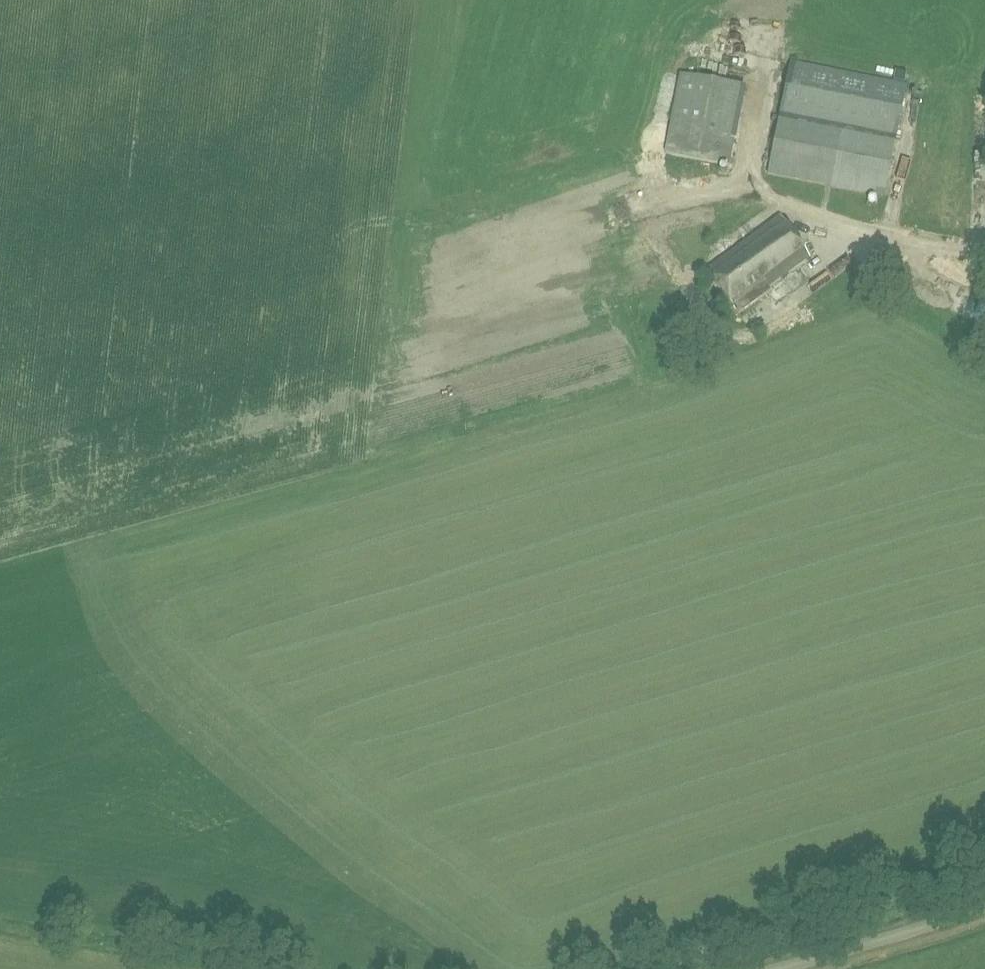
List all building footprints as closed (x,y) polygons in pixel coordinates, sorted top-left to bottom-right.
[(883,195),(905,83),(790,60),(768,172),(883,195)] [(737,114),(742,85),(679,73),(664,150),(728,162),(734,132),(724,130),(728,113),(737,114)] [(738,311),(770,289),(767,285),(809,255),(780,215),(706,267),(734,308),(735,307),(738,311)] [(656,239),(644,244),(650,258),(662,253),(656,239)]
